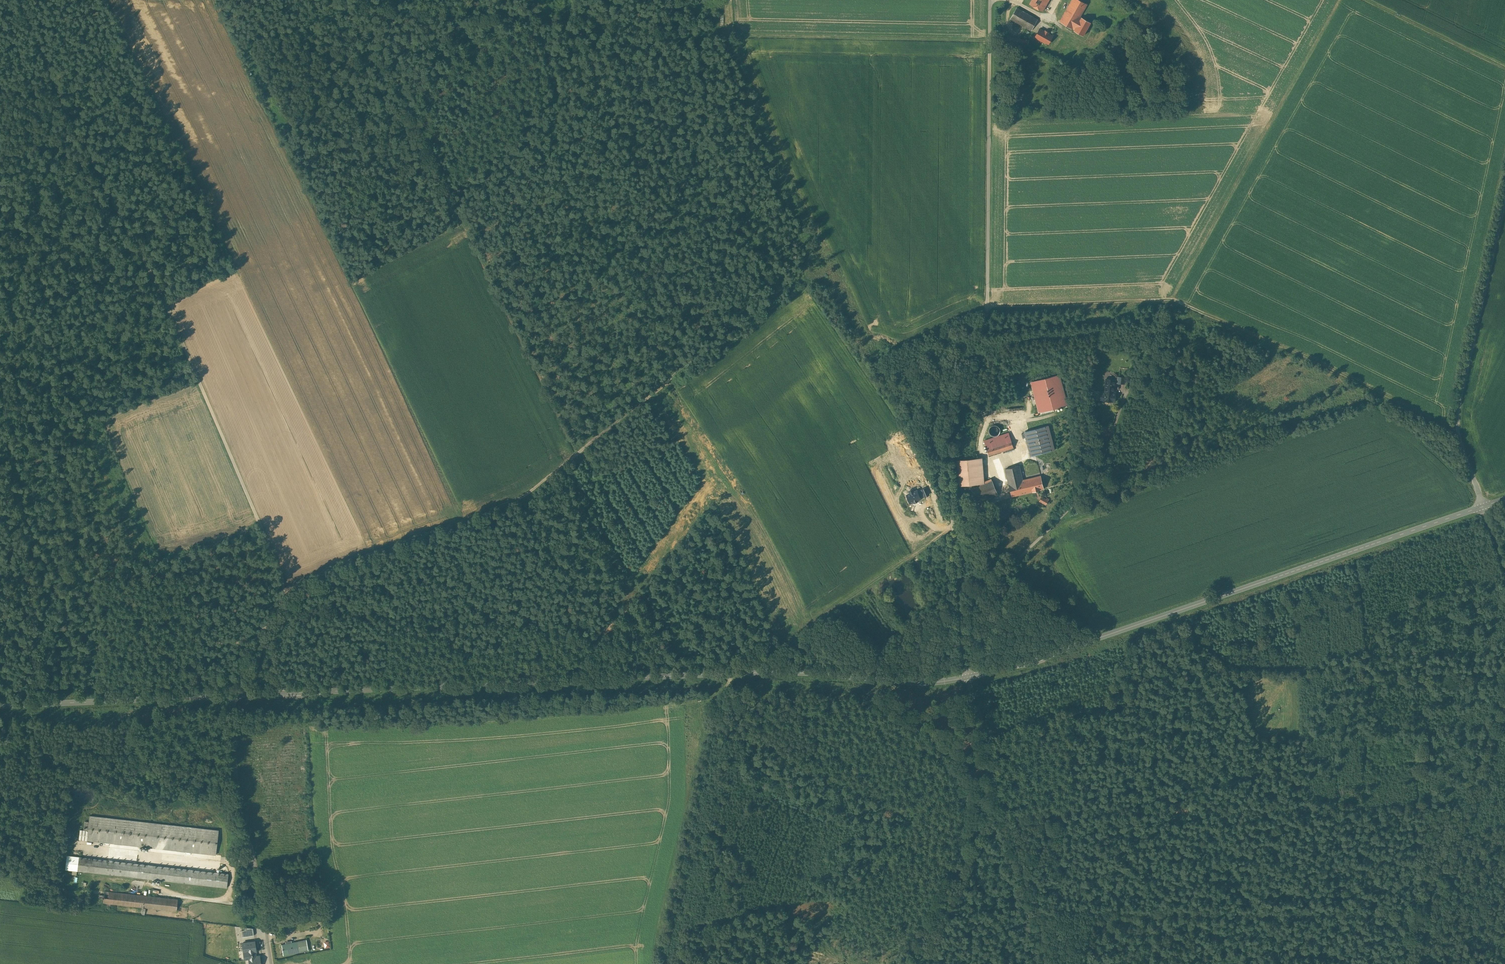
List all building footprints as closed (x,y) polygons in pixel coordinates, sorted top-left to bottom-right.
[(1029,4),(1042,11),(1048,0),(1032,0),(1029,4)] [(1073,28),(1080,16),(1087,4),(1080,0),(1072,0),(1060,21),(1073,29),(1073,28)] [(1037,19),(1016,8),(1010,18),(1031,30),(1037,19)] [(1073,28),(1074,29),(1081,17),(1080,16),(1073,28)] [(1091,22),(1081,17),(1074,29),(1074,30),(1083,35),(1091,22)] [(1052,36),(1038,28),(1033,38),(1047,46),(1052,36)] [(1028,42),(1009,39),(1008,44),(1027,47),(1028,42)] [(1059,375),(1031,382),(1039,412),(1067,404),(1059,375)] [(1108,378),(1106,378),(1105,391),(1113,392),(1115,379),(1113,379),(1112,377),(1109,377),(1108,378)] [(1115,401),(1116,392),(1113,392),(1105,391),(1100,391),(1099,400),(1115,401)] [(997,426),(995,425),(994,425),(992,426),(990,427),(989,428),(989,430),(989,432),(990,434),(991,435),(993,436),(994,436),(996,436),(998,435),(999,434),(1000,432),(1000,430),(1000,428),(999,427),(997,426)] [(1055,449),(1048,425),(1024,432),(1030,456),(1055,449)] [(1013,447),(1009,433),(984,441),(989,455),(1013,447)] [(984,483),(982,458),(957,460),(959,485),(984,483)] [(1023,480),(1019,465),(1005,469),(1012,496),(1044,488),(1041,476),(1023,480)] [(997,493),(992,481),(972,489),(977,501),(997,493)] [(1046,504),(1049,498),(1042,494),(1039,500),(1046,504)] [(215,831),(85,816),(82,843),(212,858),(215,831)] [(78,857),(68,856),(66,869),(77,870),(78,857)] [(228,873),(78,857),(77,870),(109,874),(109,877),(114,878),(114,875),(184,882),(184,886),(189,886),(189,883),(227,887),(228,873)] [(172,914),(174,900),(101,891),(99,905),(172,914)] [(323,898),(318,899),(319,907),(319,912),(326,911),(326,907),(325,907),(323,898)] [(242,927),(242,935),(253,935),(253,927),(242,927)] [(306,940),(281,944),(283,955),(308,950),(306,940)] [(243,954),(243,958),(251,957),(250,942),(237,943),(238,954),(243,954)]
